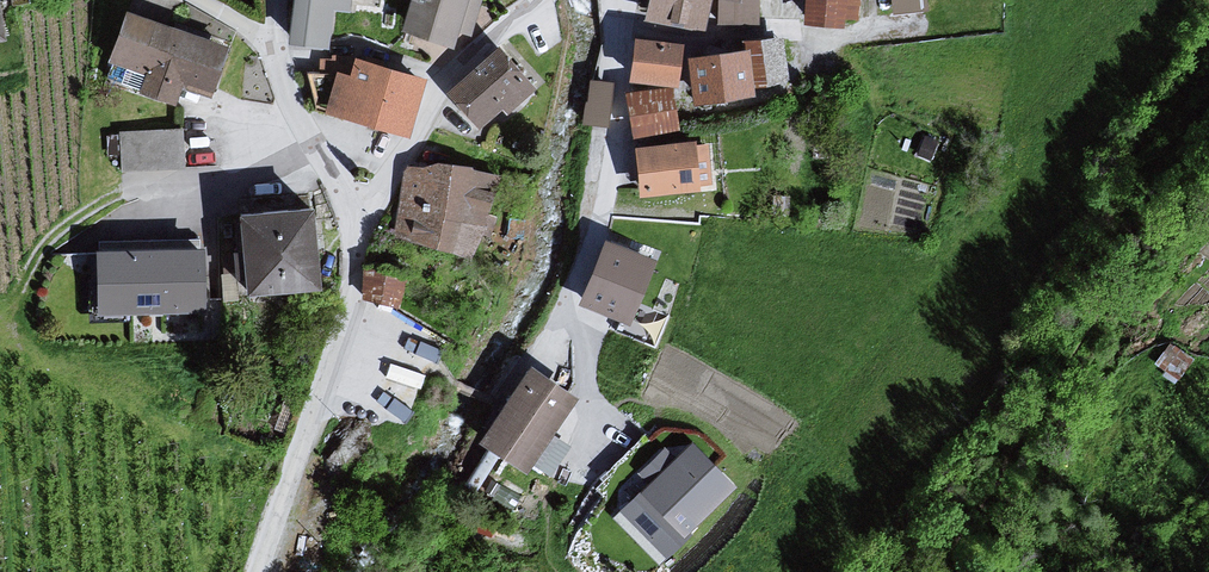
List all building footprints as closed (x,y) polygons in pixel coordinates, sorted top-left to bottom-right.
[(297,45),(342,53),(346,14),(361,18),(362,0),(305,0),(297,45)] [(484,0),(420,0),(410,35),(464,50),(467,36),(477,39),(490,2),(484,0)] [(645,22),(713,39),(717,0),(652,0),(645,22)] [(810,28),(858,28),(858,0),(812,0),(810,28)] [(191,88),(219,96),(236,52),(132,15),(115,64),(152,78),(146,95),(181,108),(191,88)] [(687,47),(644,42),(633,87),(681,90),(687,47)] [(758,53),(698,60),(699,109),(763,101),(758,53)] [(516,56),(462,99),(489,140),(547,97),(516,56)] [(348,74),(335,71),(322,112),(409,135),(426,76),(352,57),(348,74)] [(585,118),(610,119),(612,73),(587,72),(585,118)] [(180,134),(118,135),(118,194),(181,193),(180,134)] [(703,146),(643,151),(647,200),(704,200),(703,146)] [(464,168),(410,176),(397,256),(445,255),(481,266),(501,177),(464,168)] [(325,210),(248,216),(255,299),(331,290),(325,210)] [(200,240),(97,243),(91,320),(207,315),(200,240)] [(609,242),(586,303),(628,329),(658,264),(609,242)] [(367,263),(363,292),(403,297),(407,268),(367,263)] [(584,405),(535,370),(483,444),(531,479),(574,419),(584,405)] [(619,521),(663,567),(739,489),(695,445),(619,521)]
